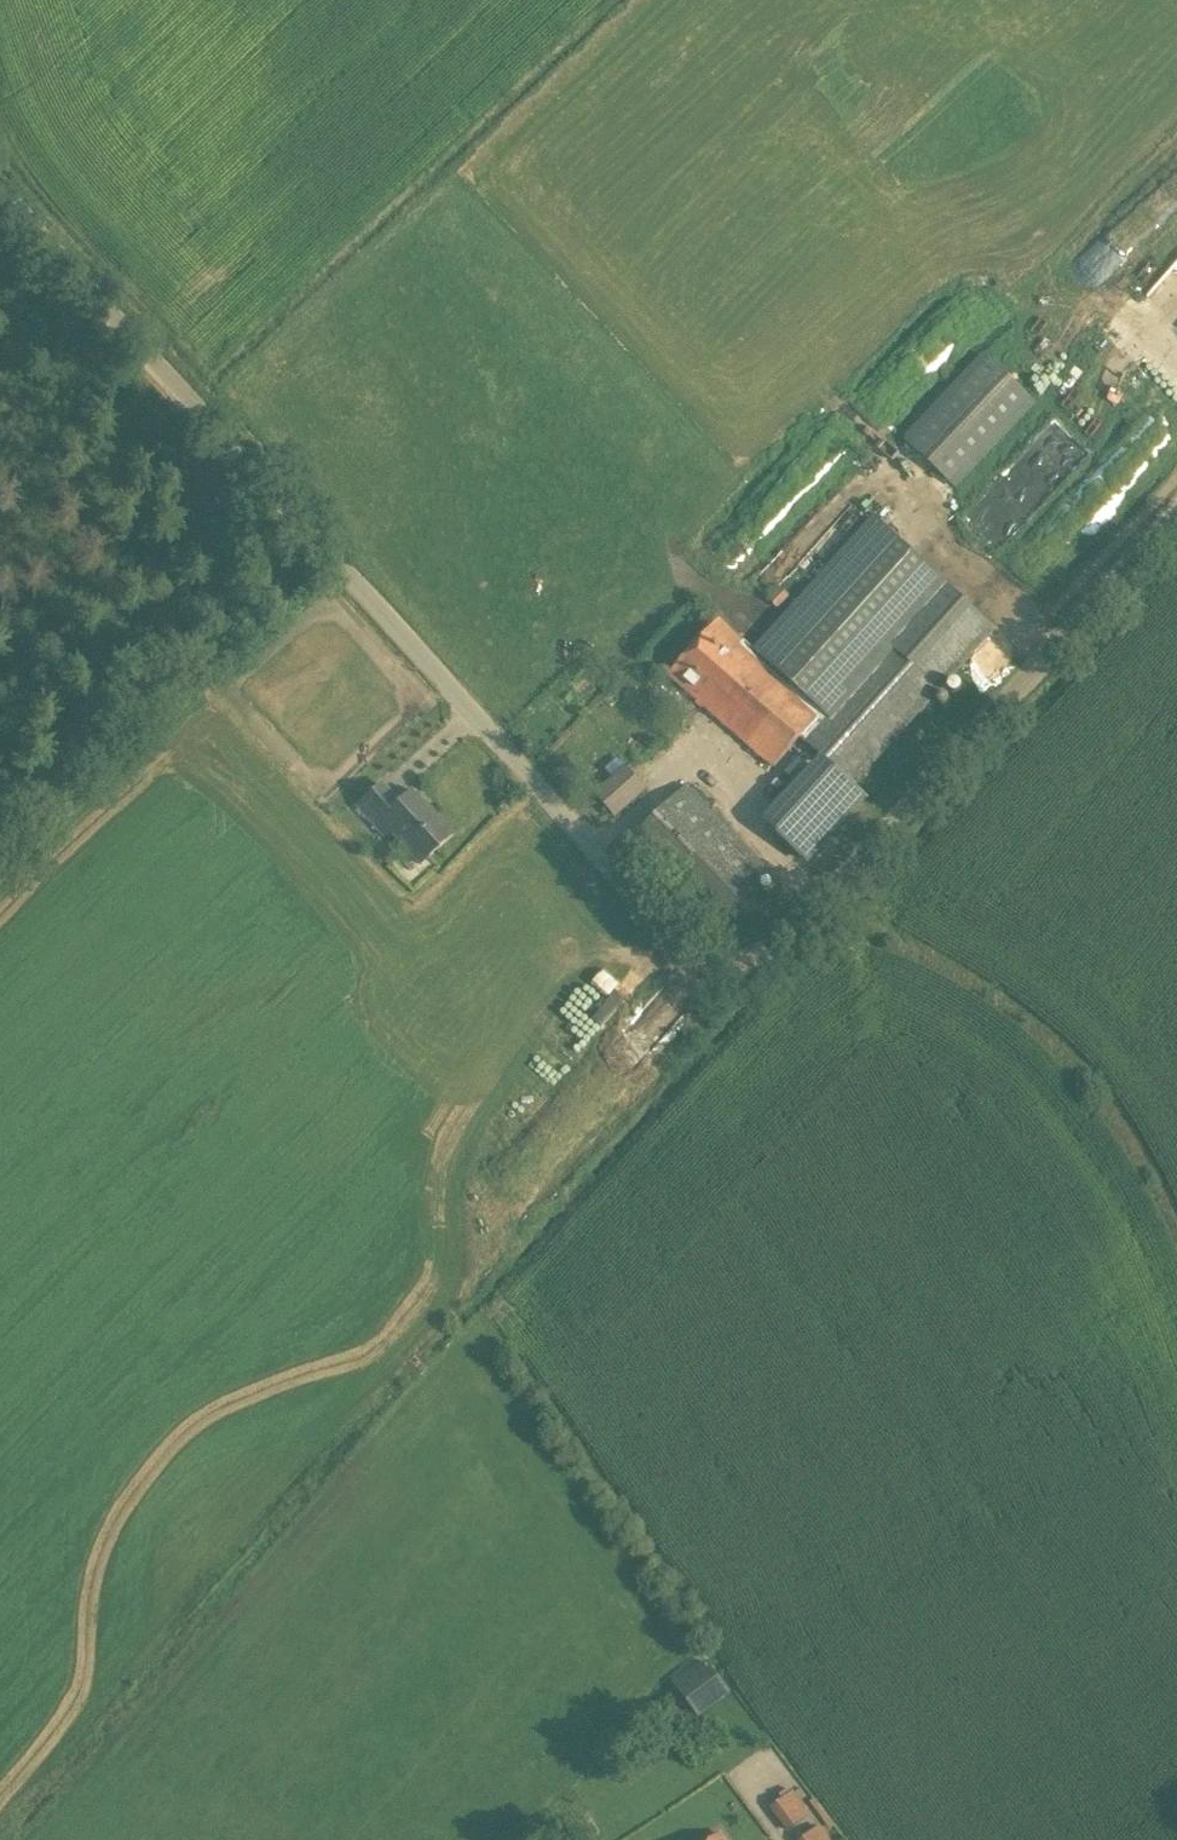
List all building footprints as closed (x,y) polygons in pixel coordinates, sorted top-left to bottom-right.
[(955,489),(1037,404),(984,353),(902,438),(955,489)] [(819,714),(800,736),(853,783),(992,629),(873,520),(753,653),(819,714)] [(800,736),(819,714),(753,653),(717,619),(669,674),(773,766),(800,736)] [(796,859),(858,791),(830,766),(769,833),(796,859)] [(615,815),(645,790),(626,768),(596,793),(615,815)] [(397,803),(380,784),(357,806),(383,834),(388,829),(419,864),(452,834),(431,812),(429,813),(410,792),(397,803)] [(707,930),(768,872),(687,788),(627,846),(707,930)] [(698,1718),(731,1693),(704,1658),(671,1683),(698,1718)] [(810,1815),(792,1791),(770,1808),(788,1832),(810,1815)] [(819,1825),(799,1839),(830,1839),(819,1825)]
